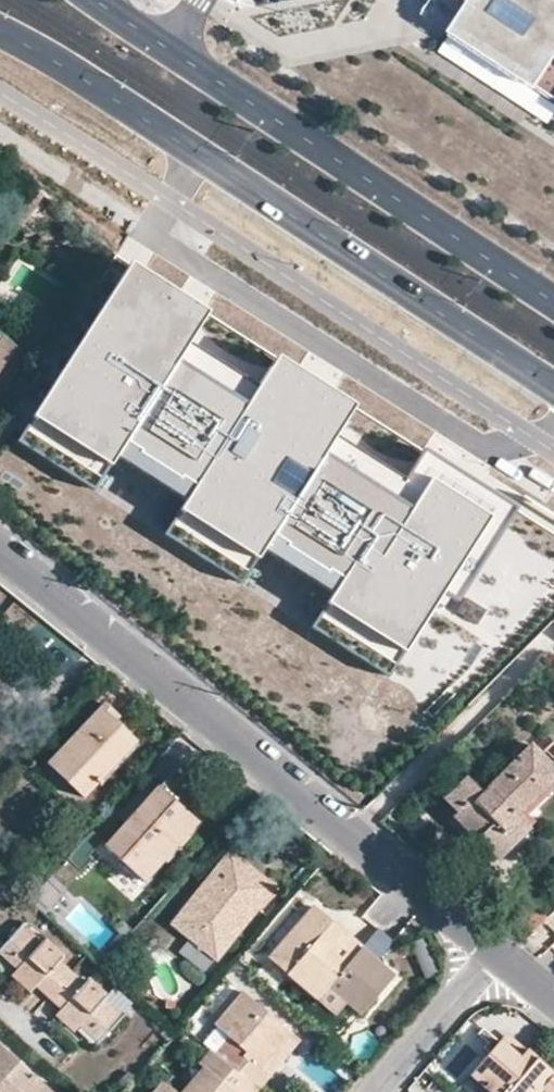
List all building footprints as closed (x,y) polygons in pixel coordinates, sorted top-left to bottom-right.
[(421,9),(553,97),(553,0),(427,0),(421,9)] [(133,254),(23,435),(97,485),(119,451),(188,498),(167,534),(242,580),(263,548),(333,593),(314,623),(389,677),(497,502),(508,482),(434,437),(413,463),(346,429),(368,399),(279,348),(262,378),(195,337),(214,310),(133,254)] [(22,354),(0,339),(0,388),(22,354)] [(46,762),(82,798),(134,741),(112,721),(115,717),(100,703),(46,762)] [(528,742),(479,792),(463,776),(440,798),(453,812),(450,816),(481,847),(498,830),(501,834),(516,818),(513,815),(553,771),(553,768),(528,742)] [(495,860),(526,827),(519,821),(553,784),(553,771),(513,815),(516,818),(501,834),(498,830),(481,847),(495,860)] [(102,847),(140,880),(194,820),(155,787),(102,847)] [(178,952),(203,972),(271,887),(227,852),(171,923),(188,938),(178,952)] [(530,904),(518,921),(535,933),(547,916),(530,904)] [(314,999),(323,987),(358,947),(310,907),(267,957),(314,999)] [(41,940),(37,944),(18,927),(0,947),(19,964),(14,969),(10,974),(29,991),(34,986),(45,997),(46,998),(68,973),(67,971),(55,961),(61,956),(41,940)] [(364,947),(381,959),(394,941),(377,929),(364,947)] [(19,964),(0,947),(0,956),(14,969),(19,964)] [(391,975),(358,947),(323,987),(358,1015),(391,975)] [(103,995),(84,979),(81,983),(68,973),(46,998),(58,1008),(53,1013),(72,1030),(77,1026),(81,1021),(101,1037),(117,1018),(99,999),(103,995)] [(267,1077),(262,1072),(291,1035),(239,991),(211,1023),(225,1036),(211,1052),(255,1090),(267,1077)] [(81,1021),(77,1026),(96,1043),(101,1037),(81,1021)] [(504,1034),(496,1042),(517,1058),(523,1050),(504,1034)] [(298,1041),(291,1035),(262,1072),(267,1077),(298,1041)] [(0,1041),(0,1091),(53,1091),(34,1075),(30,1079),(8,1060),(12,1052),(0,1041)] [(468,1076),(486,1091),(539,1091),(540,1091),(553,1091),(553,1077),(523,1050),(517,1058),(496,1042),(468,1076)] [(199,1066),(177,1091),(254,1091),(255,1090),(211,1052),(207,1049),(195,1062),(199,1066)] [(151,1091),(174,1091),(161,1080),(151,1091)]
